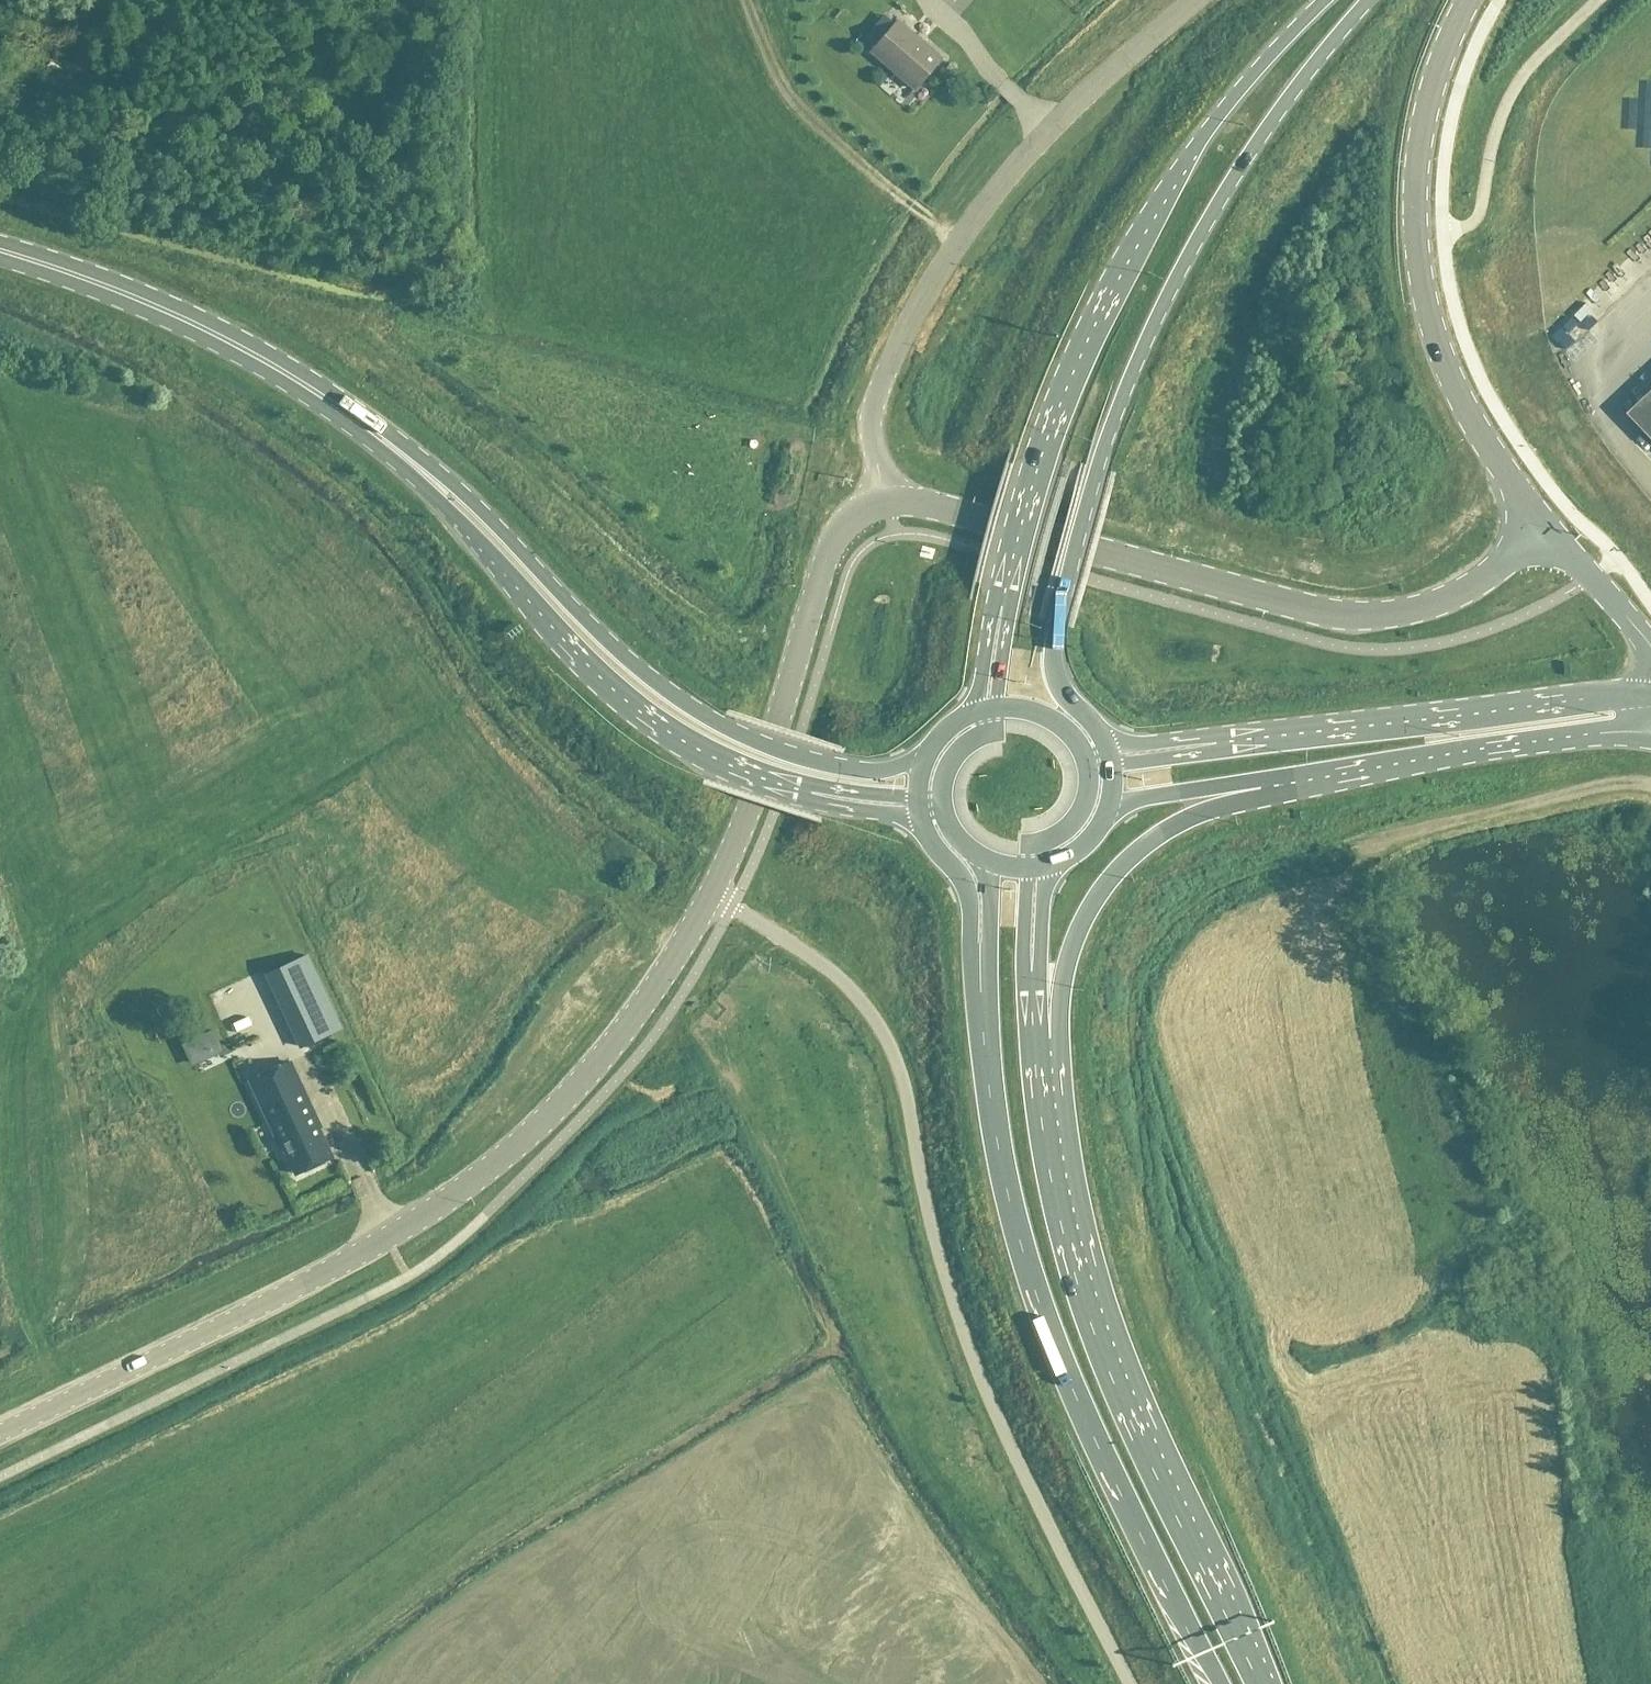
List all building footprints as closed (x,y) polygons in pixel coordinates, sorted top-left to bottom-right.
[(897,22),(870,52),(914,91),(941,60),(897,22)] [(1627,415),(1650,440),(1650,391),(1627,415)] [(303,1047),(333,1033),(340,1029),(306,956),(267,975),(301,1048),(303,1047)] [(211,1031),(183,1044),(193,1064),(221,1051),(211,1031)] [(314,1123),(316,1122),(289,1063),(249,1082),(280,1148),(282,1147),(295,1175),(331,1159),(314,1123)]
